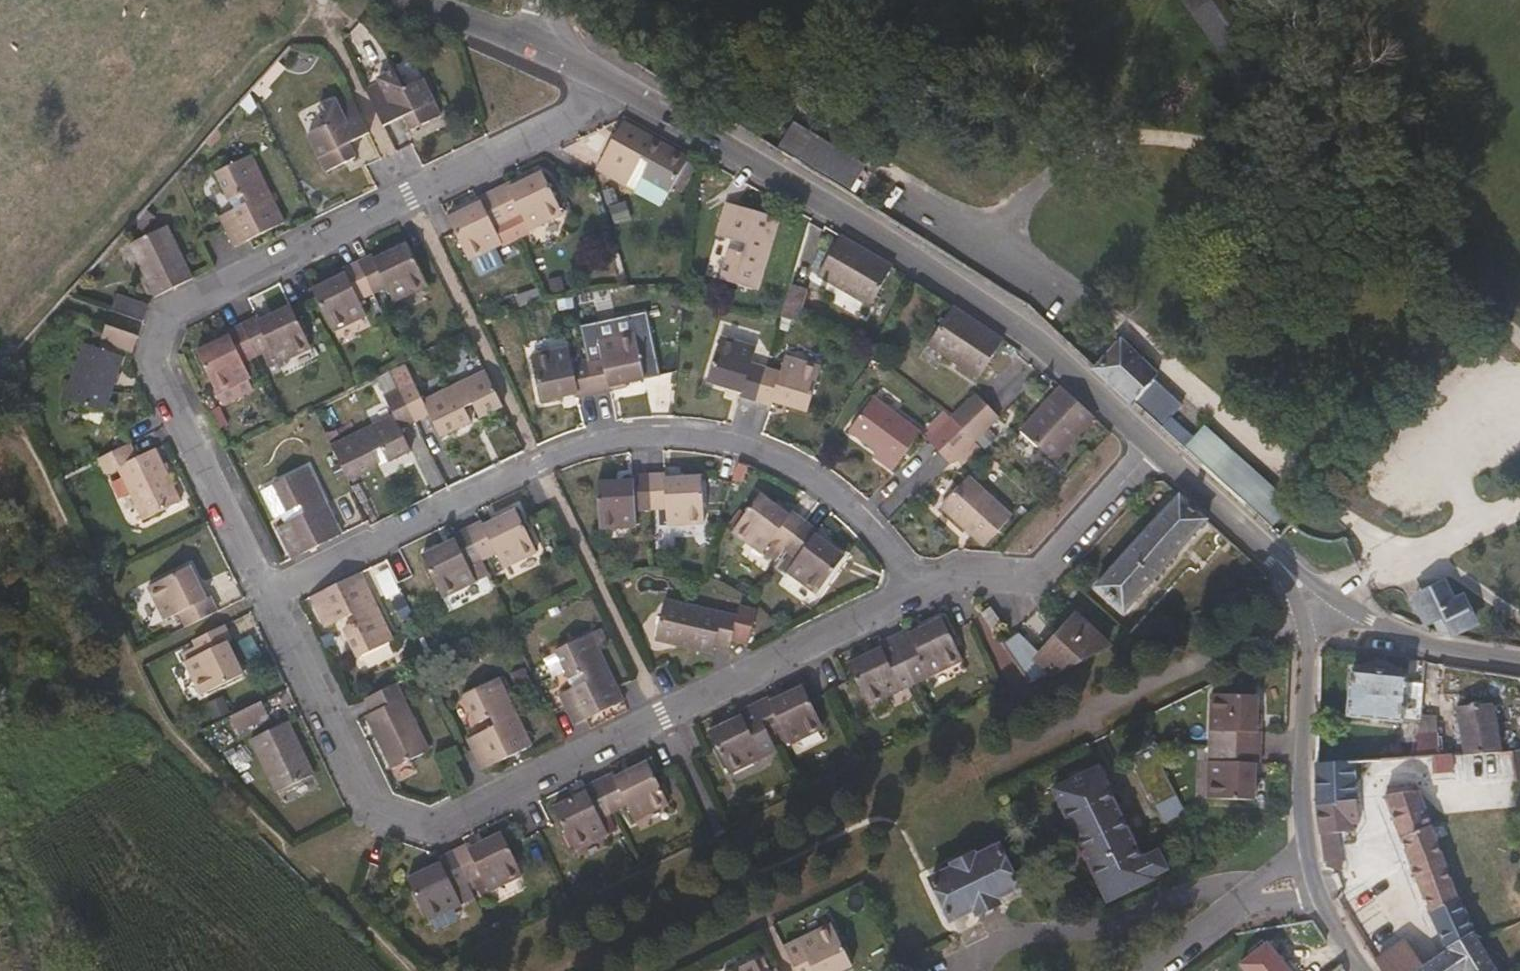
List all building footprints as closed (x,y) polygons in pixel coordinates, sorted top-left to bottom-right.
[(442,114),(423,79),(405,87),(396,71),(380,79),(382,83),(368,90),(386,126),(407,116),(413,129),(442,114)] [(354,97),(350,90),(336,97),(337,99),(340,104),(354,97)] [(372,133),(354,97),(340,104),(337,99),(321,107),(330,124),(309,134),(328,171),(358,156),(351,144),(372,133)] [(691,157),(623,121),(599,169),(630,185),(645,155),(656,160),(647,177),(673,191),(691,157)] [(853,188),(866,160),(789,124),(776,152),(853,188)] [(287,222),(254,154),(219,171),(233,200),(246,193),(251,201),(222,215),(237,246),(287,222)] [(640,190),(647,177),(656,160),(645,155),(630,185),(640,190)] [(563,214),(543,172),(525,181),(528,185),(513,193),(510,187),(508,183),(494,191),(509,222),(522,215),(530,231),(563,214)] [(513,193),(528,185),(525,181),(510,187),(513,193)] [(496,229),(509,222),(494,191),(479,197),(481,202),(484,207),(470,214),(467,209),(451,217),(472,258),(503,243),(496,229)] [(624,200),(608,207),(616,225),(632,218),(624,200)] [(158,214),(148,201),(137,213),(146,224),(158,214)] [(470,214),(484,207),(481,202),(467,209),(470,214)] [(759,290),(780,218),(727,202),(718,236),(746,244),(744,253),(729,249),(720,279),(759,290)] [(195,278),(169,226),(133,243),(158,296),(195,278)] [(870,306),(894,267),(882,259),(841,235),(831,255),(819,275),(870,306)] [(429,285),(408,242),(391,251),(394,257),(380,264),(377,258),(375,253),(359,261),(375,293),(390,286),(397,301),(429,285)] [(380,264),(394,257),(391,251),(377,258),(380,264)] [(363,299),(375,293),(359,261),(345,268),(347,272),(350,278),(337,285),(334,279),(315,289),(336,331),(370,314),(363,299)] [(337,285),(350,278),(347,272),(334,279),(337,285)] [(797,322),(807,289),(791,283),(781,317),(797,322)] [(147,321),(151,304),(120,294),(115,309),(147,321)] [(314,346),(293,304),(275,313),(278,318),(264,325),(261,320),(258,315),(245,322),(260,354),(265,351),(274,347),(282,362),(314,346)] [(981,377),(1005,339),(954,305),(929,343),(981,377)] [(647,378),(637,333),(653,329),(650,311),(582,325),(589,358),(596,393),(628,386),(627,382),(647,378)] [(264,325),(278,318),(275,313),(261,320),(264,325)] [(246,361),(260,354),(245,322),(229,329),(231,333),(234,338),(220,346),(217,341),(200,349),(220,392),(254,376),(246,361)] [(141,335),(109,324),(105,339),(136,350),(141,335)] [(663,375),(653,329),(637,333),(647,378),(663,375)] [(220,346),(234,338),(231,333),(217,341),(220,346)] [(767,368),(755,365),(759,348),(721,337),(710,383),(728,388),(729,382),(745,387),(744,392),(742,397),(757,401),(767,368)] [(1132,401),(1158,373),(1120,338),(1094,367),(1132,401)] [(106,410),(125,355),(85,342),(67,397),(106,410)] [(596,393),(589,358),(573,361),(570,344),(535,351),(544,398),(563,394),(562,388),(577,385),(578,392),(578,396),(596,393)] [(282,362),(274,347),(265,351),(273,367),(282,362)] [(809,412),(822,367),(787,357),(782,373),(767,368),(757,401),(773,407),(775,402),(776,396),(791,401),(790,406),(809,412)] [(401,389),(390,368),(376,375),(387,396),(401,389)] [(471,419),(465,407),(475,403),(481,415),(503,404),(486,369),(423,400),(415,382),(401,389),(415,419),(429,412),(441,435),(471,419)] [(744,392),(745,387),(729,382),(728,388),(744,392)] [(578,392),(577,385),(562,388),(563,394),(578,392)] [(1095,416),(1062,385),(1020,430),(1054,461),(1095,416)] [(375,452),(384,447),(391,461),(413,449),(401,426),(415,419),(401,389),(387,396),(395,413),(334,443),(351,480),(381,465),(375,452)] [(965,429),(989,405),(978,392),(952,417),(965,429)] [(791,401),(776,396),(775,402),(790,406),(791,401)] [(923,431),(876,396),(851,429),(877,449),(898,464),(923,431)] [(977,440),(1001,417),(989,405),(965,429),(977,440)] [(928,440),(947,422),(942,417),(928,430),(930,433),(925,437),(928,440)] [(940,453),(965,429),(952,417),(947,422),(928,440),(940,453)] [(959,458),(977,440),(965,429),(940,453),(951,464),(959,458)] [(965,463),(982,446),(977,440),(959,458),(965,463)] [(121,467),(141,457),(134,442),(103,457),(110,473),(121,467)] [(183,500),(159,449),(141,457),(121,467),(146,518),(183,500)] [(898,464),(877,449),(874,454),(878,459),(882,460),(894,469),(898,464)] [(343,533),(310,466),(275,484),(289,511),(302,505),(307,512),(280,526),(294,557),(343,533)] [(706,523),(703,476),(682,476),(683,484),(668,484),(668,477),(668,473),(651,474),(652,509),(668,508),(668,524),(706,523)] [(652,509),(651,474),(634,474),(634,478),(634,486),(619,487),(618,479),(598,480),(600,527),(638,525),(638,509),(652,509)] [(985,545),(1012,514),(971,476),(942,507),(985,545)] [(634,486),(634,478),(618,479),(619,487),(634,486)] [(787,549),(806,521),(793,512),(788,519),(774,509),(777,504),(761,493),(734,532),(763,554),(765,554),(776,563),(787,549)] [(1123,612),(1207,518),(1180,493),(1096,587),(1123,612)] [(793,512),(779,501),(777,504),(774,509),(788,519),(793,512)] [(540,550),(519,509),(500,518),(502,522),(488,529),(485,525),(483,520),(468,527),(484,560),(498,552),(506,568),(540,550)] [(488,529),(502,522),(500,518),(485,525),(488,529)] [(819,595),(848,555),(830,543),(826,547),(814,538),(818,533),(819,531),(806,521),(787,549),(799,557),(788,572),(819,595)] [(469,567),(484,560),(468,527),(453,535),(456,539),(458,545),(444,552),(441,546),(424,555),(445,597),(476,582),(469,567)] [(1337,540),(1337,529),(1324,528),(1323,540),(1337,540)] [(830,543),(818,533),(814,538),(826,547),(830,543)] [(444,552),(458,545),(456,539),(441,546),(444,552)] [(1147,599),(1176,633),(1220,596),(1191,562),(1147,599)] [(204,599),(197,585),(202,582),(194,564),(150,585),(167,620),(184,612),(189,624),(220,610),(213,595),(209,596),(204,599)] [(395,640),(373,596),(361,570),(313,594),(328,625),(355,612),(359,621),(346,628),(360,657),(395,640)] [(209,596),(202,582),(197,585),(204,599),(209,596)] [(1453,602),(1443,583),(1439,586),(1435,583),(1431,583),(1423,588),(1424,594),(1413,600),(1423,619),(1431,615),(1440,609),(1452,632),(1454,632),(1474,621),(1462,597),(1453,602)] [(749,640),(756,607),(739,604),(738,614),(667,598),(657,638),(713,651),(714,643),(731,647),(733,637),(749,640)] [(992,634),(1005,625),(992,606),(979,616),(992,634)] [(1452,632),(1440,609),(1431,615),(1433,620),(1422,626),(1433,631),(1438,632),(1456,635),(1454,632),(1452,632)] [(1107,644),(1075,615),(1050,642),(1037,657),(1050,673),(1107,644)] [(964,661),(944,619),(925,628),(928,634),(914,641),(911,634),(909,630),(896,637),(918,683),(964,661)] [(1037,657),(1050,642),(1036,621),(1003,645),(1031,682),(1050,673),(1037,657)] [(245,672),(237,655),(231,657),(225,643),(230,640),(234,639),(226,623),(196,637),(199,643),(203,651),(188,658),(186,659),(202,693),(245,672)] [(914,641),(928,634),(925,628),(911,634),(914,641)] [(610,643),(603,630),(595,635),(602,647),(610,643)] [(577,721),(627,697),(602,647),(595,635),(594,631),(558,649),(571,676),(586,669),(590,678),(562,692),(577,721)] [(918,683),(896,637),(882,643),(884,648),(887,654),(874,660),(870,654),(852,663),(873,705),(918,683)] [(237,655),(230,640),(225,643),(231,657),(237,655)] [(203,651),(199,643),(185,650),(188,658),(203,651)] [(874,660),(887,654),(884,648),(870,654),(874,660)] [(1470,697),(1471,668),(1442,664),(1440,695),(1470,697)] [(1420,716),(1422,682),(1407,681),(1407,676),(1352,670),(1347,716),(1402,721),(1399,757),(1418,756),(1420,716)] [(533,742),(516,707),(501,676),(471,691),(483,717),(493,712),(498,722),(471,735),(486,765),(533,742)] [(432,747),(406,693),(399,680),(372,693),(379,706),(372,711),(397,764),(432,747)] [(824,726),(804,684),(786,692),(791,698),(776,706),(772,699),(771,695),(755,703),(770,733),(783,726),(791,742),(824,726)] [(1254,695),(1255,686),(1230,685),(1229,694),(1254,695)] [(791,698),(786,692),(772,699),(776,706),(791,698)] [(1248,731),(1250,715),(1256,716),(1258,695),(1254,695),(1229,694),(1209,693),(1206,730),(1208,730),(1207,747),(1261,750),(1262,732),(1248,731)] [(212,720),(228,715),(222,698),(206,703),(212,720)] [(240,730),(271,715),(263,701),(232,715),(240,730)] [(1500,752),(1492,701),(1457,707),(1464,748),(1438,749),(1439,755),(1450,754),(1500,752)] [(765,754),(758,739),(770,733),(755,703),(741,709),(743,712),(746,719),(733,726),(729,719),(710,728),(730,770),(765,754)] [(733,726),(746,719),(743,712),(729,719),(733,726)] [(1262,732),(1263,716),(1256,716),(1250,715),(1248,731),(1262,732)] [(1438,749),(1435,717),(1420,716),(1418,756),(1431,755),(1439,755),(1438,749)] [(315,773),(290,722),(254,739),(279,790),(315,773)] [(1246,778),(1247,762),(1254,763),(1260,764),(1261,750),(1207,747),(1207,759),(1205,760),(1203,796),(1252,800),(1253,779),(1246,778)] [(1453,788),(1450,754),(1439,755),(1431,755),(1434,789),(1453,788)] [(1434,789),(1431,755),(1418,756),(1399,757),(1353,760),(1354,783),(1384,780),(1385,794),(1417,791),(1434,789)] [(1514,779),(1519,779),(1519,755),(1512,756),(1514,779)] [(670,799),(650,759),(633,767),(635,772),(621,780),(618,774),(616,770),(601,777),(616,809),(631,801),(638,815),(670,799)] [(1359,823),(1356,799),(1354,783),(1353,760),(1315,761),(1317,805),(1320,833),(1337,831),(1354,830),(1353,824),(1359,823)] [(1146,768),(1154,791),(1169,786),(1161,763),(1146,768)] [(1143,857),(1129,829),(1099,766),(1052,788),(1106,900),(1152,878),(1151,875),(1166,867),(1157,850),(1143,857)] [(621,780),(635,772),(633,767),(618,774),(621,780)] [(602,815),(613,810),(616,809),(601,777),(587,784),(589,788),(592,794),(576,802),(573,796),(555,804),(575,846),(609,829),(602,815)] [(576,802),(592,794),(589,788),(573,796),(576,802)] [(1449,878),(1436,843),(1417,791),(1385,794),(1422,889),(1437,923),(1446,946),(1469,931),(1470,931),(1476,929),(1472,921),(1479,918),(1469,892),(1466,893),(1456,897),(1449,878)] [(1176,796),(1156,803),(1162,822),(1182,815),(1176,796)] [(525,869),(506,829),(487,837),(490,843),(476,850),(473,844),(472,840),(457,848),(471,878),(487,870),(494,885),(525,869)] [(1341,859),(1337,831),(1320,833),(1324,862),(1341,859)] [(476,850),(490,843),(487,837),(473,844),(476,850)] [(1018,887),(999,845),(976,857),(974,853),(951,864),(953,866),(931,877),(950,918),(974,906),(979,915),(999,906),(995,898),(1018,887)] [(466,898),(459,883),(471,878),(457,848),(443,855),(444,857),(446,863),(433,870),(430,864),(411,874),(431,915),(466,898)] [(433,870),(446,863),(444,857),(430,864),(433,870)] [(1342,868),(1341,859),(1324,862),(1326,867),(1332,866),(1335,868),(1336,870),(1342,868)] [(1466,893),(1459,875),(1449,878),(1456,897),(1466,893)] [(478,893),(471,878),(459,883),(466,898),(478,893)] [(828,921),(782,944),(796,970),(823,970),(829,967),(831,970),(838,970),(850,965),(828,921)] [(1448,951),(1446,946),(1437,923),(1376,963),(1381,970),(1418,970),(1448,951)] [(1474,934),(1448,951),(1418,970),(1496,970),(1474,934)] [(754,959),(729,970),(760,970),(754,959)] [(1346,970),(1341,963),(1330,970),(1345,970),(1346,970)]
